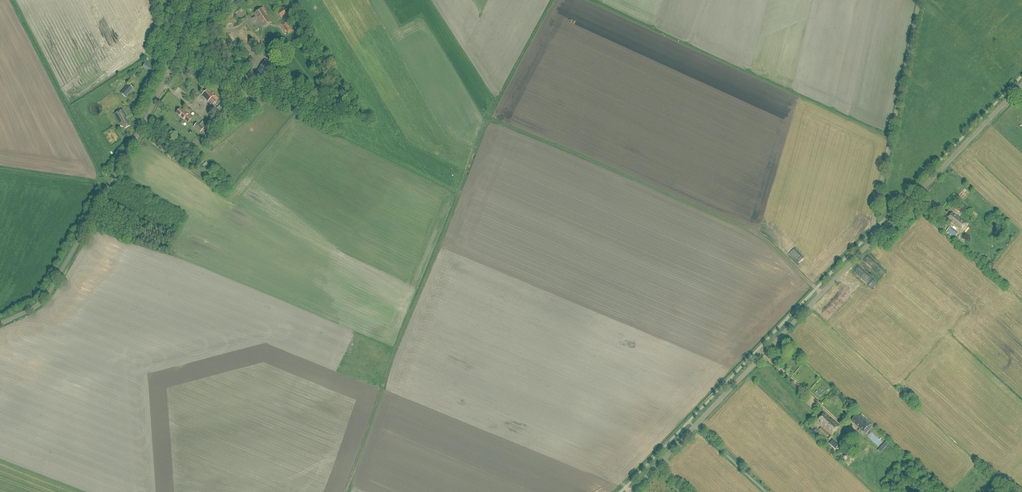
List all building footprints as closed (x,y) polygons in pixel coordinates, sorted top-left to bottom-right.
[(281,17),(286,13),(285,11),(287,10),(285,6),(282,9),(283,9),(278,13),(281,17)] [(265,27),(271,23),(266,16),(265,16),(264,14),(265,13),(262,9),(255,14),(258,18),(258,17),(265,27)] [(282,25),(289,34),(291,32),(285,23),(282,25)] [(248,77),(258,83),(271,64),(265,60),(262,65),(256,74),(252,71),(248,77)] [(156,67),(146,62),(143,67),(153,73),(156,67)] [(129,85),(121,93),(126,98),(134,89),(129,85)] [(213,105),(217,101),(219,100),(215,95),(214,96),(209,89),(202,95),(208,102),(210,101),(213,105)] [(125,129),(130,126),(126,118),(127,117),(123,109),(115,114),(121,125),(122,124),(125,129)] [(176,113),(179,115),(179,116),(189,124),(193,118),(183,110),(182,111),(180,109),(176,113)] [(200,132),(204,128),(197,123),(194,127),(200,132)] [(962,230),(967,223),(952,212),(948,218),(953,221),(952,222),(955,224),(955,225),(962,230)] [(959,233),(950,227),(946,233),(954,239),(959,233)] [(861,431),(867,424),(855,414),(849,420),(861,431)] [(832,433),(838,426),(831,420),(830,421),(828,418),(827,419),(824,415),(820,419),(824,423),(823,424),(832,433)] [(864,432),(880,447),(884,442),(871,430),(873,428),(871,425),(864,432)] [(819,430),(827,438),(830,435),(821,428),(819,430)] [(833,439),(829,444),(833,448),(838,444),(833,439)]
